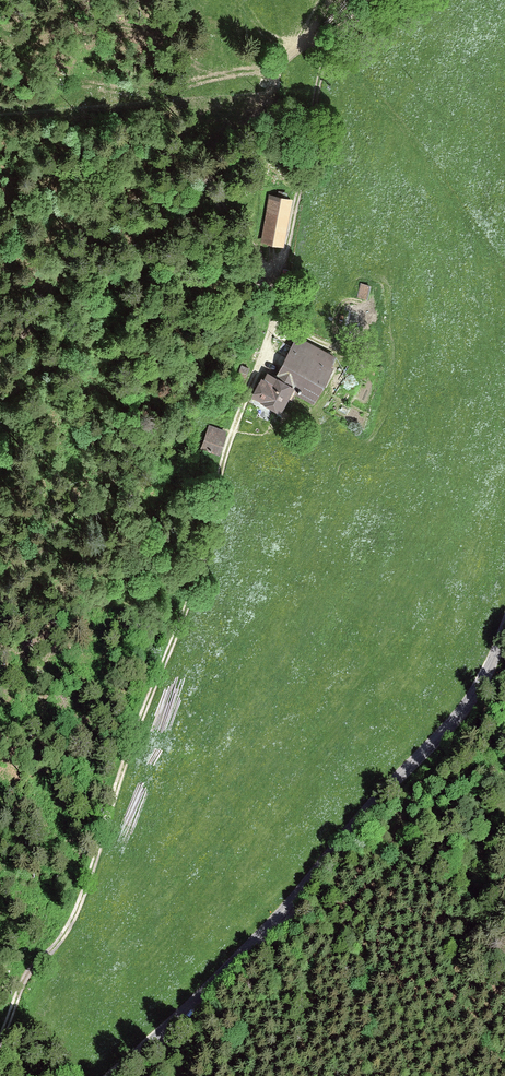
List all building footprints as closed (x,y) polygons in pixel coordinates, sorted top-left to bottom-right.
[(290,201),(270,198),(263,243),(283,246),(290,201)] [(313,346),(297,338),(292,346),(286,344),(282,354),(287,356),(275,378),(267,374),(263,381),(262,380),(255,394),(264,399),(264,400),(279,409),(286,396),(290,398),(295,390),(314,401),(323,385),(324,386),(326,381),(325,380),(332,368),(330,367),(334,357),(313,346)] [(218,429),(209,426),(202,447),(217,452),(219,453),(220,451),(219,450),(223,438),(224,438),(225,436),(223,436),(216,434),(218,429)]
